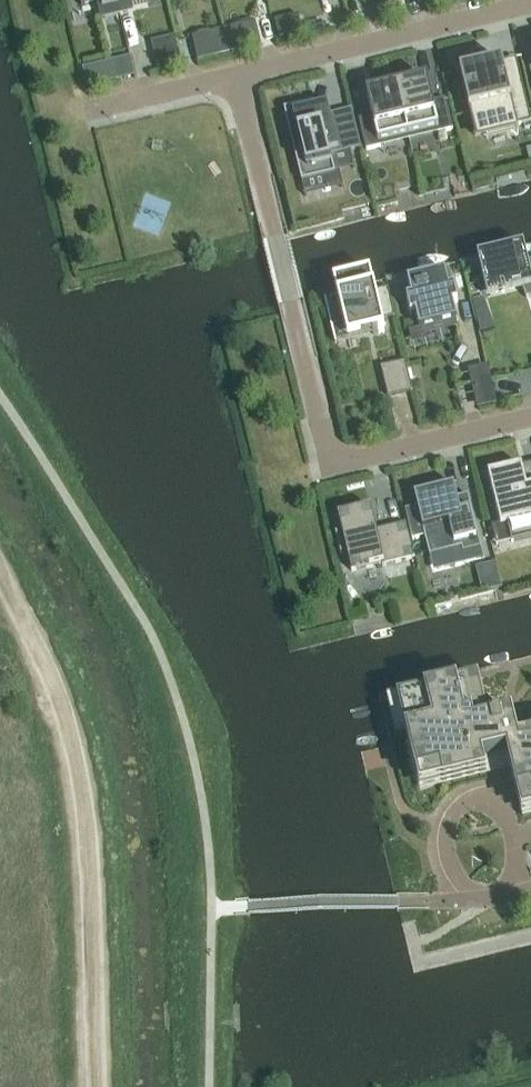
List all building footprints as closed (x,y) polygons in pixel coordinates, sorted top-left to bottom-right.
[(117,0),(80,0),(81,7),(101,2),(105,19),(121,15),(117,0)] [(384,13),(397,10),(395,0),(382,0),(385,11),(383,12),(384,13)] [(297,21),(275,27),(279,44),(302,39),(297,21)] [(233,24),(223,26),(229,50),(239,48),(233,24)] [(213,29),(219,53),(229,50),(223,26),(213,29)] [(157,69),(179,64),(176,52),(154,57),(157,69)] [(471,121),(472,121),(475,136),(485,133),(485,134),(530,123),(530,120),(516,59),(460,73),(471,121)] [(109,64),(83,71),(88,90),(114,83),(109,64)] [(397,88),(408,136),(437,130),(438,133),(453,130),(445,99),(432,102),(427,80),(397,88)] [(359,120),(366,151),(381,147),(380,143),(408,136),(397,88),(366,95),(371,117),(359,120)] [(313,103),(284,110),(301,182),(335,174),(329,152),(337,150),(338,154),(361,149),(354,121),(333,126),(327,104),(314,108),(313,103)] [(477,256),(487,298),(503,294),(501,287),(505,287),(506,293),(530,287),(530,276),(523,245),(477,256)] [(375,293),(374,288),(370,271),(333,280),(337,297),(345,328),(346,332),(353,330),(354,333),(359,332),(359,329),(371,326),(373,335),(384,332),(382,321),(393,318),(395,318),(388,290),(387,290),(375,293)] [(419,329),(438,325),(457,320),(453,304),(458,302),(454,287),(449,288),(445,271),(407,281),(411,297),(407,298),(410,314),(415,313),(419,329)] [(381,368),(388,397),(410,392),(411,393),(412,392),(405,362),(381,368)] [(487,366),(469,370),(474,390),(491,385),(487,366)] [(488,475),(500,527),(507,525),(511,542),(530,537),(530,487),(527,488),(524,475),(507,479),(505,470),(488,475)] [(468,496),(456,498),(453,486),(414,496),(415,497),(429,556),(461,549),(462,553),(481,549),(468,496)] [(351,572),(382,564),(383,567),(414,559),(406,524),(376,531),(371,509),(354,513),(338,516),(338,520),(339,520),(342,535),(337,536),(337,534),(335,534),(340,555),(342,555),(341,553),(346,552),(351,572)] [(505,559),(484,562),(488,587),(508,584),(505,559)] [(506,752),(522,818),(530,815),(530,710),(488,721),(478,679),(397,699),(416,776),(439,770),(443,786),(486,775),(482,758),(506,752)]
